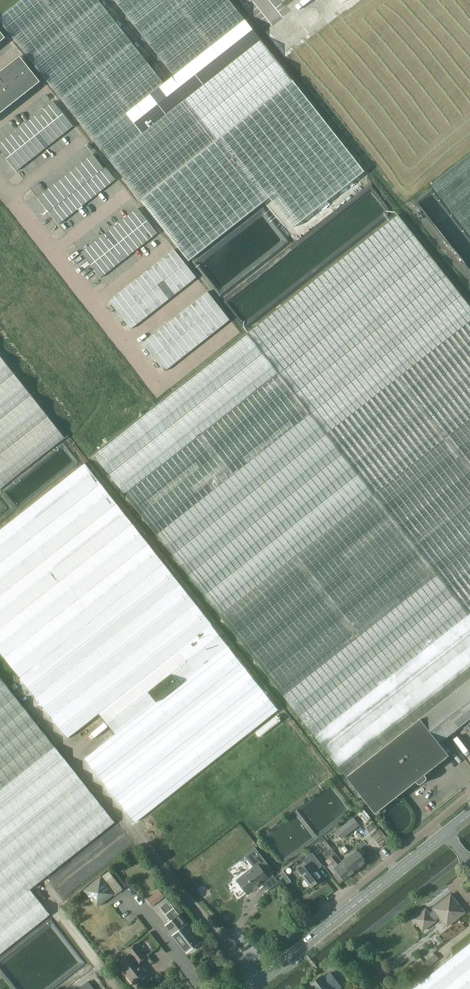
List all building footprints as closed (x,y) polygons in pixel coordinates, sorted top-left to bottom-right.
[(293,80),(230,0),(114,0),(174,76),(164,83),(99,0),(21,0),(0,17),(0,21),(29,57),(141,200),(190,259),(270,196),(293,226),(364,170),(293,80)] [(41,82),(20,56),(0,72),(0,114),(41,82)] [(55,104),(53,101),(49,105),(58,117),(63,114),(55,104)] [(58,117),(49,105),(44,109),(54,121),(58,117)] [(54,121),(44,109),(39,112),(49,125),(54,121)] [(49,125),(39,112),(34,116),(44,129),(49,125)] [(73,126),(63,114),(58,117),(68,130),(73,126)] [(44,129),(34,116),(30,120),(40,132),(44,129)] [(68,130),(58,117),(54,121),(64,134),(68,130)] [(40,132),(30,120),(25,124),(35,136),(40,132)] [(64,134),(54,121),(49,125),(59,137),(64,134)] [(35,136),(25,124),(20,127),(30,140),(35,136)] [(59,137),(49,125),(44,129),(54,141),(59,137)] [(30,140),(20,127),(16,131),(26,143),(30,140)] [(54,141),(44,129),(40,132),(50,145),(54,141)] [(26,143),(16,131),(11,135),(21,147),(26,143)] [(50,145),(40,132),(35,136),(45,149),(50,145)] [(21,147),(11,135),(6,138),(16,151),(21,147)] [(45,149),(35,136),(30,140),(40,152),(45,149)] [(16,151),(6,138),(2,142),(11,155),(16,151)] [(40,152),(30,140),(26,143),(35,156),(40,152)] [(2,142),(0,143),(0,150),(7,158),(11,155),(2,142)] [(35,156),(26,143),(21,147),(31,160),(35,156)] [(31,160),(21,147),(16,151),(26,163),(31,160)] [(26,163),(16,151),(11,155),(21,167),(26,163)] [(104,168),(93,154),(87,159),(98,173),(101,171),(104,168)] [(469,234),(469,154),(431,185),(469,234)] [(21,167),(11,155),(7,158),(17,171),(21,167)] [(98,173),(87,159),(82,163),(93,177),(96,175),(98,173)] [(93,177),(82,163),(76,167),(87,181),(91,178),(93,177)] [(87,181),(76,167),(71,172),(82,186),(87,182),(87,181)] [(105,167),(104,168),(101,171),(111,183),(115,180),(105,167)] [(111,183),(101,171),(98,173),(96,175),(106,187),(111,183)] [(82,186),(71,172),(65,176),(76,190),(77,189),(82,186)] [(106,187),(96,175),(93,177),(91,178),(101,191),(106,187)] [(76,190),(65,176),(60,180),(71,194),(72,193),(76,190)] [(101,191),(91,178),(87,181),(87,182),(96,195),(101,191)] [(71,194),(60,180),(54,185),(65,199),(68,197),(71,194)] [(96,195),(87,182),(82,186),(92,198),(96,195)] [(65,199),(54,185),(49,189),(60,203),(63,201),(65,199)] [(92,198),(82,186),(77,189),(87,202),(92,198)] [(60,203),(49,189),(43,193),(54,207),(58,204),(60,203)] [(87,202),(77,189),(76,190),(72,193),(82,206),(87,202)] [(54,208),(54,207),(43,193),(38,198),(49,212),(54,208)] [(82,206),(72,193),(71,194),(68,197),(78,209),(82,206)] [(78,209),(68,197),(65,199),(63,201),(73,213),(78,209)] [(73,213),(63,201),(60,203),(58,204),(68,217),(73,213)] [(68,217),(58,204),(54,207),(54,208),(63,221),(68,217)] [(63,221),(54,208),(49,212),(59,224),(63,221)] [(143,224),(148,221),(138,208),(133,212),(143,224)] [(143,224),(133,212),(128,215),(138,228),(143,224)] [(439,743),(420,719),(469,680),(469,306),(398,214),(247,333),(93,455),(376,813),(416,782),(419,785),(428,779),(425,775),(449,756),(439,743)] [(138,228),(128,215),(123,219),(133,232),(138,228)] [(133,232),(123,219),(119,223),(129,235),(133,232)] [(157,233),(148,221),(143,224),(153,237),(157,233)] [(129,235),(119,223),(114,227),(124,239),(129,235)] [(153,237),(143,224),(138,228),(148,241),(153,237)] [(124,239),(114,227),(109,230),(119,243),(124,239)] [(148,241),(138,228),(133,232),(143,244),(148,241)] [(119,243),(109,230),(105,234),(115,247),(119,243)] [(143,244),(133,232),(129,235),(139,248),(143,244)] [(115,247),(105,234),(100,238),(110,250),(115,247)] [(139,248),(129,235),(124,239),(134,252),(139,248)] [(110,250),(100,238),(95,241),(105,254),(110,250)] [(134,252),(124,239),(119,243),(129,255),(134,252)] [(105,254),(95,241),(91,245),(100,258),(105,254)] [(129,255),(119,243),(115,247),(124,259),(129,255)] [(100,258),(91,245),(86,249),(96,261),(100,258)] [(124,259),(115,247),(110,250),(120,263),(124,259)] [(96,261),(86,249),(81,253),(91,265),(96,261)] [(120,263),(110,250),(105,254),(115,267),(120,263)] [(173,250),(167,254),(178,268),(184,264),(173,250)] [(115,267),(105,254),(100,258),(110,270),(115,267)] [(178,268),(167,254),(162,258),(173,273),(178,268)] [(110,270),(100,258),(96,261),(106,274),(110,270)] [(173,273),(162,258),(156,263),(167,277),(173,273)] [(106,274),(96,261),(91,265),(101,278),(106,274)] [(167,277),(156,263),(151,267),(162,281),(167,277)] [(195,278),(184,264),(178,268),(190,282),(195,278)] [(162,281),(151,267),(145,271),(157,286),(162,281)] [(190,282),(178,268),(173,273),(184,287),(190,282)] [(157,286),(145,271),(140,276),(151,290),(157,286)] [(184,287),(173,273),(167,277),(179,291),(184,287)] [(151,290),(140,276),(134,280),(146,294),(151,290)] [(179,291),(167,277),(162,281),(173,295),(179,291)] [(146,294),(134,280),(129,284),(140,298),(146,294)] [(173,295),(162,281),(157,286),(168,300),(173,295)] [(140,298),(129,284),(124,289),(135,303),(140,298)] [(168,300),(157,286),(151,290),(162,304),(168,300)] [(135,303),(124,289),(118,293),(129,307),(135,303)] [(162,304),(151,290),(146,294),(157,308),(162,304)] [(217,307),(206,292),(201,297),(212,311),(217,307)] [(129,307),(118,293),(113,297),(124,311),(129,307)] [(157,308),(146,294),(140,298),(151,313),(157,308)] [(124,311),(113,297),(107,301),(118,316),(124,311)] [(212,311),(201,297),(195,301),(206,315),(212,311)] [(151,313),(140,298),(135,303),(146,317),(151,313)] [(206,315),(195,301),(190,305),(201,319),(206,315)] [(146,317),(135,303),(129,307),(140,321),(146,317)] [(201,319),(190,305),(184,310),(195,324),(201,319)] [(140,321),(129,307),(124,311),(135,326),(140,321)] [(228,321),(217,307),(212,311),(223,325),(228,321)] [(195,324),(184,310),(179,314),(190,328),(195,324)] [(135,326),(124,311),(118,316),(129,330),(135,326)] [(223,325),(212,311),(206,315),(217,329),(223,325)] [(190,328),(179,314),(173,318),(184,332),(190,328)] [(217,329),(206,315),(201,319),(212,334),(217,329)] [(184,332),(173,318),(168,322),(179,337),(184,332)] [(212,334),(201,319),(195,324),(206,338),(212,334)] [(179,337),(168,322),(162,327),(173,341),(179,337)] [(206,338),(195,324),(190,328),(201,342),(206,338)] [(173,341),(162,327),(157,331),(168,345),(173,341)] [(201,342),(190,328),(184,332),(195,347),(201,342)] [(168,345),(157,331),(151,335),(162,350),(168,345)] [(195,347),(184,332),(179,337),(190,351),(195,347)] [(162,350),(151,335),(146,340),(157,354),(162,350)] [(190,351),(179,337),(173,341),(185,355),(190,351)] [(157,354),(146,340),(140,344),(152,358),(157,354)] [(185,355),(173,341),(168,345),(179,359),(185,355)] [(179,359),(168,345),(162,350),(174,364),(179,359)] [(174,364),(162,350),(157,354),(168,368),(174,364)] [(168,368),(157,354),(152,358),(163,372),(168,368)] [(1,489),(65,438),(0,356),(0,487),(1,489)] [(20,677),(68,738),(99,713),(115,734),(85,758),(135,822),(278,710),(211,625),(212,624),(163,562),(85,463),(0,530),(0,652),(20,677)] [(50,914),(30,889),(115,822),(0,677),(0,954),(50,914)] [(439,743),(469,719),(469,680),(420,719),(439,743)] [(354,817),(337,831),(342,838),(359,825),(354,817)] [(344,846),(339,850),(342,854),(348,850),(344,846)] [(352,874),(359,868),(352,859),(356,856),(350,849),(346,852),(349,854),(341,861),(352,874)] [(306,865),(299,871),(311,887),(324,878),(315,866),(320,862),(312,852),(302,860),(306,865)] [(338,871),(344,880),(352,874),(341,861),(338,864),(331,856),(325,861),(329,865),(327,866),(334,875),(338,871)] [(257,863),(236,880),(246,892),(256,884),(258,886),(268,878),(274,886),(278,882),(271,873),(267,876),(257,863)] [(283,871),(278,875),(286,885),(291,881),(283,871)] [(97,907),(114,894),(101,878),(84,891),(97,907)] [(159,890),(148,899),(153,905),(164,896),(159,890)] [(439,917),(446,927),(465,913),(451,894),(432,908),(434,910),(429,914),(426,909),(413,918),(423,931),(435,922),(434,920),(439,917)] [(160,907),(164,912),(173,905),(169,900),(160,907)] [(180,914),(170,921),(165,925),(187,952),(201,941),(180,914)] [(443,964),(438,968),(412,988),(469,988),(469,943),(443,964)] [(118,963),(134,984),(147,974),(138,963),(146,957),(136,944),(128,950),(130,953),(118,963)] [(438,959),(434,954),(424,962),(428,967),(438,959)] [(330,988),(339,988),(341,987),(330,973),(322,979),(321,977),(311,983),(316,988),(327,988),(329,988),(330,988)]
